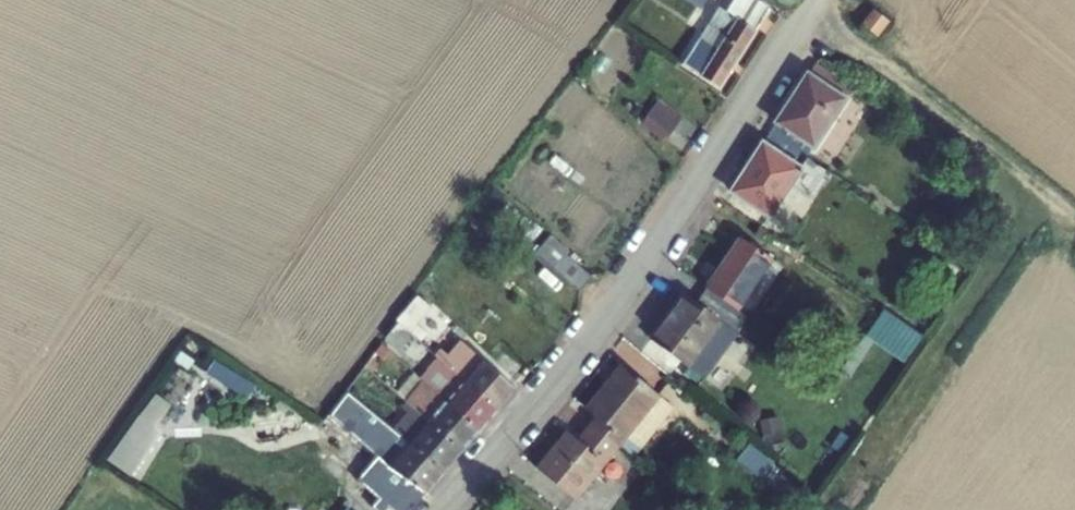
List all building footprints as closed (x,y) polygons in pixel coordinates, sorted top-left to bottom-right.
[(770,9),(756,0),(733,0),(725,12),(718,7),(682,64),(719,88),(770,9)] [(874,10),(862,24),(877,36),(889,21),(874,10)] [(845,99),(853,88),(814,63),(807,74),(845,99)] [(807,74),(769,132),(807,157),(845,99),(807,74)] [(683,117),(659,98),(640,124),(665,142),(683,117)] [(769,216),(807,157),(769,132),(731,191),(769,216)] [(537,253),(555,268),(567,254),(570,251),(552,236),(537,253)] [(705,287),(738,309),(759,278),(773,258),(740,236),(705,287)] [(581,291),(593,277),(567,254),(555,268),(581,291)] [(768,284),(759,278),(738,309),(750,318),(763,299),(759,297),(768,284)] [(550,279),(535,297),(559,316),(573,297),(550,279)] [(705,287),(695,302),(721,320),(732,305),(705,287)] [(674,308),(650,339),(703,378),(736,332),(682,292),(671,306),(674,308)] [(414,300),(426,311),(429,307),(417,296),(414,300)] [(412,334),(419,341),(426,333),(415,324),(426,311),(414,300),(396,320),(399,322),(412,334)] [(910,361),(928,331),(887,306),(869,336),(910,361)] [(412,334),(399,322),(386,337),(399,348),(412,334)] [(849,335),(860,343),(869,329),(858,322),(849,335)] [(498,410),(516,389),(462,341),(449,356),(442,350),(436,356),(437,358),(443,363),(498,410)] [(443,363),(437,358),(419,378),(425,383),(445,401),(480,431),(498,410),(443,363)] [(251,395),(259,381),(218,359),(210,373),(251,395)] [(619,444),(659,395),(621,365),(586,409),(596,417),(603,423),(599,429),(619,444)] [(425,383),(409,402),(420,413),(427,422),(462,452),(480,431),(445,401),(425,383)] [(358,400),(346,390),(331,411),(338,416),(347,405),(352,408),(358,400)] [(659,395),(619,444),(634,457),(674,407),(659,395)] [(420,413),(409,402),(403,410),(407,414),(394,429),(398,433),(409,443),(444,472),(462,452),(427,422),(420,413)] [(162,433),(138,416),(123,438),(146,454),(162,433)] [(596,417),(592,423),(599,429),(603,423),(596,417)] [(574,499),(619,444),(599,429),(592,423),(578,440),(568,431),(537,469),(574,499)] [(409,443),(398,433),(388,444),(383,451),(372,444),(367,451),(426,493),(444,472),(409,443)] [(377,436),(372,444),(383,451),(388,444),(377,436)] [(773,463),(749,444),(736,459),(760,479),(773,463)]
